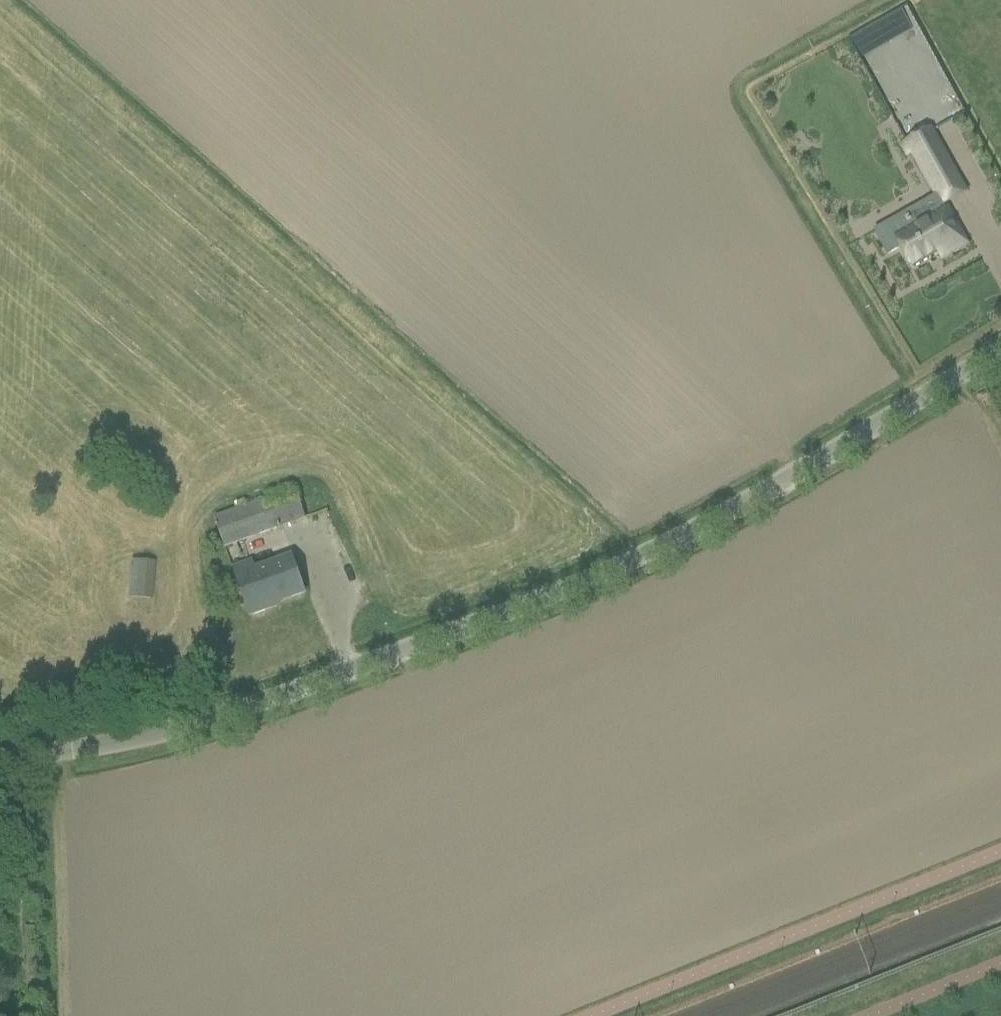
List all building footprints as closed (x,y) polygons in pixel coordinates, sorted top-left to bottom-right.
[(930,128),(905,142),(927,182),(952,168),(930,128)] [(934,198),(874,231),(887,255),(900,248),(912,269),(937,255),(940,260),(967,244),(947,209),(942,212),(934,198)] [(236,510),(215,517),(226,546),(305,518),(294,490),(247,506),(236,510)] [(234,569),(250,616),(268,610),(267,605),(277,601),(278,603),(304,594),(292,557),(254,570),(252,563),(234,569)] [(130,596),(155,597),(157,560),(132,558),(130,596)]
